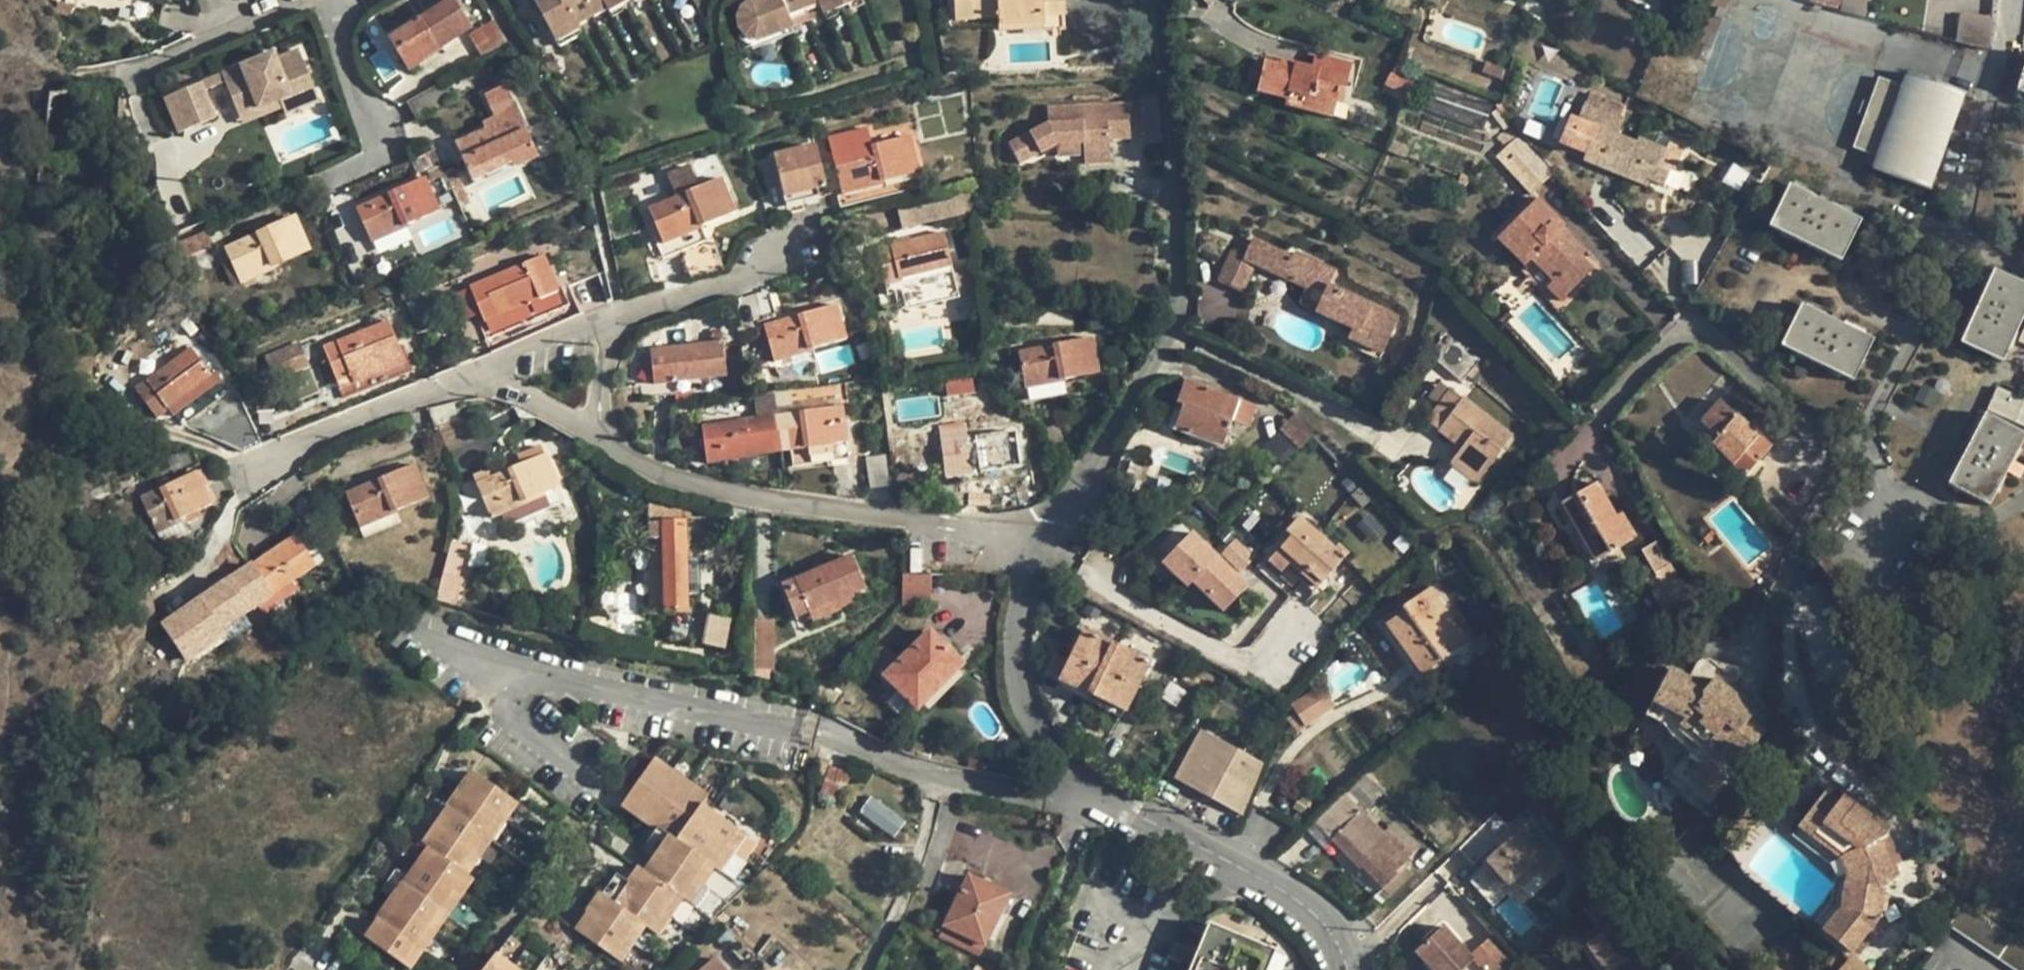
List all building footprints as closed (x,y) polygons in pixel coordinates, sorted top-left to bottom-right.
[(408,72),(424,63),(423,60),(471,29),(454,0),(450,0),(389,38),(408,72)] [(554,37),(579,23),(581,26),(611,9),(613,14),(639,0),(538,0),(535,1),(554,37)] [(759,41),(795,27),(791,17),(820,5),(823,15),(860,0),(755,0),(747,3),(742,7),(740,10),(738,15),(737,21),(739,26),(741,31),(744,36),(754,42),(759,41)] [(1023,17),(1043,16),(1044,27),(1066,25),(1064,0),(954,0),(955,18),(998,16),(1000,29),(1024,29),(1023,17)] [(1867,0),(1842,0),(1841,12),(1865,14),(1867,0)] [(1989,48),(1995,18),(1961,12),(1955,42),(1989,48)] [(1023,17),(1024,29),(1044,27),(1043,16),(1023,17)] [(469,36),(483,58),(507,45),(493,21),(469,36)] [(554,37),(561,49),(586,34),(581,26),(579,23),(554,37)] [(260,59),(164,100),(178,135),(215,119),(205,95),(225,86),(238,118),(258,109),(254,101),(285,88),(295,110),(318,100),(297,52),(275,61),(263,66),(260,59)] [(1368,70),(1373,62),(1353,52),(1349,60),(1368,70)] [(272,54),(260,59),(263,66),(275,61),(272,54)] [(545,60),(548,65),(557,60),(554,56),(545,60)] [(562,69),(557,60),(548,65),(552,73),(562,69)] [(1286,98),(1285,106),(1331,116),(1335,100),(1339,86),(1316,80),(1319,69),(1309,66),(1307,74),(1292,70),(1293,66),(1265,60),(1257,91),(1286,98)] [(1319,69),(1316,80),(1339,86),(1345,87),(1350,67),(1321,60),(1319,69)] [(1293,66),(1292,70),(1307,74),(1309,66),(1294,62),(1293,66)] [(1385,83),(1400,90),(1405,79),(1391,72),(1385,83)] [(1880,156),(1876,168),(1931,189),(1965,94),(1911,72),(1905,87),(1881,77),(1856,147),(1880,156)] [(1491,131),(1498,103),(1416,76),(1408,103),(1491,131)] [(453,99),(443,81),(409,102),(419,119),(453,99)] [(457,142),(473,181),(513,163),(511,158),(532,148),(506,86),(485,95),(495,116),(490,118),(494,127),(457,142)] [(1342,102),(1345,87),(1339,86),(1335,100),(1342,102)] [(258,109),(238,118),(241,125),(279,108),(282,115),(295,110),(285,88),(254,101),(258,109)] [(1009,141),(1019,162),(1059,143),(1085,141),(1085,151),(1086,162),(1110,162),(1110,138),(1130,137),(1128,102),(1049,105),(1050,122),(1009,141)] [(1677,169),(1678,168),(1682,156),(1668,150),(1651,143),(1639,137),(1638,144),(1619,136),(1626,119),(1586,103),(1579,120),(1598,127),(1585,160),(1650,185),(1651,178),(1667,184),(1674,168),(1677,169)] [(1508,148),(1500,156),(1534,192),(1554,173),(1512,127),(1500,138),(1508,148)] [(820,140),(776,152),(794,220),(804,217),(811,214),(808,199),(836,192),(841,206),(887,195),(922,187),(918,171),(909,136),(871,145),(866,128),(830,137),(834,154),(838,170),(828,172),(824,157),(820,140)] [(1059,143),(1060,153),(1085,151),(1085,141),(1059,143)] [(1671,143),(1668,150),(1682,156),(1685,149),(1671,143)] [(511,158),(516,169),(538,159),(532,148),(511,158)] [(824,157),(828,172),(838,170),(834,154),(824,157)] [(356,207),(371,241),(441,212),(427,177),(356,207)] [(682,246),(691,271),(723,263),(712,233),(705,235),(701,224),(735,212),(720,177),(649,206),(663,241),(657,243),(662,254),(682,246)] [(978,208),(977,180),(901,200),(908,226),(978,208)] [(1791,185),(1771,226),(1843,261),(1863,220),(1791,185)] [(1539,198),(1485,253),(1513,281),(1535,259),(1557,280),(1563,274),(1576,288),(1595,269),(1583,258),(1588,252),(1565,229),(1568,226),(1539,198)] [(221,263),(232,285),(312,249),(297,216),(267,230),(258,235),(225,248),(230,259),(221,263)] [(254,227),(258,235),(267,230),(263,222),(254,227)] [(896,283),(898,291),(931,282),(928,271),(951,266),(943,232),(876,247),(886,285),(896,283)] [(174,245),(180,260),(211,249),(205,234),(174,245)] [(1255,263),(1283,276),(1293,256),(1253,237),(1245,255),(1244,258),(1255,263)] [(1231,250),(1218,279),(1243,289),(1255,263),(1244,258),(1245,255),(1231,250)] [(1307,287),(1300,303),(1353,325),(1349,337),(1383,352),(1399,317),(1327,284),(1335,268),(1295,250),(1293,256),(1283,276),(1307,287)] [(460,319),(470,345),(571,305),(564,288),(560,290),(546,255),(472,285),(487,321),(479,324),(475,312),(460,319)] [(976,263),(952,269),(955,283),(957,289),(959,295),(978,290),(976,263)] [(952,269),(951,266),(928,271),(931,282),(898,291),(904,294),(955,283),(952,269)] [(1962,343),(2003,363),(2023,317),(2023,283),(1994,270),(1962,343)] [(1566,298),(1576,288),(1563,274),(1557,280),(1553,284),(1566,298)] [(955,283),(904,294),(905,302),(957,289),(955,283)] [(1202,320),(1232,317),(1229,285),(1199,289),(1202,320)] [(788,358),(791,368),(818,360),(814,347),(846,337),(838,304),(767,325),(776,363),(788,358)] [(1804,305),(1784,346),(1856,381),(1876,340),(1804,305)] [(326,346),(345,398),(415,370),(411,360),(406,363),(389,321),(326,346)] [(1444,332),(1431,355),(1463,380),(1479,361),(1444,332)] [(1020,350),(1029,400),(1068,393),(1065,378),(1098,372),(1092,336),(1020,350)] [(639,364),(643,398),(711,390),(709,377),(726,376),(722,341),(651,350),(652,363),(639,364)] [(268,357),(277,379),(308,367),(300,344),(268,357)] [(191,347),(135,387),(144,401),(156,392),(169,409),(175,417),(222,381),(217,374),(212,377),(191,347)] [(1192,433),(1196,424),(1227,436),(1233,419),(1249,425),(1256,406),(1186,379),(1177,404),(1183,405),(1175,427),(1192,433)] [(1463,447),(1458,453),(1485,475),(1514,435),(1442,381),(1429,399),(1438,406),(1428,422),(1463,447)] [(263,444),(236,388),(188,422),(249,449),(263,444)] [(776,391),(779,416),(794,414),(791,388),(776,391)] [(758,418),(779,416),(776,391),(755,392),(758,418)] [(156,392),(144,401),(157,418),(169,409),(156,392)] [(1721,401),(1702,425),(1716,439),(1713,444),(1746,477),(1773,446),(1738,415),(1737,417),(1721,401)] [(779,416),(783,451),(792,450),(793,464),(849,457),(842,407),(794,414),(779,416)] [(1949,484),(1989,506),(2023,443),(2023,435),(1987,415),(1949,484)] [(703,426),(708,462),(748,458),(748,456),(783,451),(779,416),(758,418),(703,426)] [(1299,452),(1315,436),(1297,419),(1281,434),(1299,452)] [(940,426),(946,475),(1022,465),(1017,431),(968,437),(966,422),(940,426)] [(1196,424),(1192,433),(1223,445),(1227,436),(1196,424)] [(1458,453),(1451,463),(1478,484),(1485,475),(1458,453)] [(475,475),(498,529),(567,500),(547,454),(491,478),(487,469),(475,475)] [(867,456),(871,488),(890,485),(886,454),(867,456)] [(348,493),(361,526),(430,498),(417,464),(348,493)] [(143,498),(157,531),(214,505),(200,473),(143,498)] [(1598,483),(1563,503),(1598,562),(1638,538),(1628,521),(1623,524),(1617,516),(1598,483)] [(1623,513),(1617,516),(1623,524),(1628,521),(1623,513)] [(650,518),(651,540),(686,538),(685,521),(664,522),(664,517),(650,518)] [(1280,547),(1282,548),(1294,559),(1286,567),(1315,592),(1350,553),(1339,543),(1335,549),(1298,517),(1285,532),(1290,536),(1280,547)] [(1188,589),(1218,558),(1192,534),(1163,566),(1188,589)] [(249,591),(260,605),(265,602),(283,589),(317,566),(298,537),(253,567),(263,581),(249,591)] [(686,538),(651,540),(652,585),(667,585),(667,554),(686,553),(686,538)] [(1256,557),(1236,539),(1222,554),(1242,572),(1256,557)] [(440,601),(459,603),(465,546),(446,544),(440,601)] [(1282,548),(1269,562),(1281,573),(1286,567),(1294,559),(1282,548)] [(667,585),(652,585),(652,614),(688,613),(687,594),(697,594),(696,562),(686,562),(686,553),(667,554),(667,585)] [(783,584),(797,619),(809,614),(853,596),(866,591),(851,556),(783,584)] [(1218,558),(1194,584),(1224,613),(1248,587),(1218,558)] [(1666,585),(1654,592),(1668,614),(1688,591),(1672,563),(1659,571),(1666,585)] [(203,601),(222,629),(244,615),(260,605),(249,591),(263,581),(253,567),(203,601)] [(929,576),(903,574),(902,604),(932,606),(932,576),(929,576)] [(1407,610),(1387,623),(1423,674),(1458,650),(1444,632),(1455,624),(1430,588),(1404,607),(1407,610)] [(283,589),(265,602),(270,608),(287,596),(283,589)] [(857,606),(853,596),(809,614),(813,624),(857,606)] [(707,613),(701,643),(725,647),(731,617),(707,613)] [(244,615),(222,629),(226,636),(248,622),(244,615)] [(773,619),(755,620),(755,669),(773,669),(773,619)] [(1455,624),(1444,632),(1458,650),(1468,643),(1455,624)] [(1066,672),(1062,681),(1079,689),(1083,680),(1131,702),(1150,662),(1084,630),(1076,651),(1059,644),(1050,664),(1066,672)] [(930,632),(885,675),(918,709),(963,666),(930,632)] [(1652,704),(1649,715),(1664,726),(1690,750),(1704,762),(1715,758),(1730,775),(1765,732),(1751,719),(1754,714),(1744,706),(1746,702),(1715,678),(1711,683),(1704,692),(1687,685),(1690,678),(1669,668),(1652,704)] [(1702,683),(1690,678),(1687,685),(1704,692),(1711,683),(1704,679),(1702,683)] [(1083,680),(1079,689),(1127,711),(1131,702),(1083,680)] [(1305,727),(1336,706),(1320,684),(1290,706),(1305,727)] [(1197,731),(1173,781),(1241,815),(1263,763),(1197,731)] [(590,914),(577,932),(620,962),(645,927),(658,935),(682,901),(689,905),(714,868),(720,872),(745,837),(702,807),(708,799),(655,762),(624,805),(642,818),(640,821),(658,834),(644,854),(656,863),(648,875),(641,871),(631,886),(617,876),(603,897),(600,895),(588,912),(590,914)] [(1370,772),(1350,791),(1367,809),(1387,790),(1370,772)] [(367,942),(407,969),(413,969),(474,882),(469,879),(518,807),(474,776),(463,794),(460,792),(448,810),(438,802),(422,825),(434,834),(425,847),(431,852),(412,879),(400,872),(385,892),(394,899),(378,921),(380,923),(367,942)] [(1843,905),(1824,931),(1852,954),(1854,951),(1881,916),(1885,891),(1901,878),(1883,841),(1886,838),(1887,834),(1888,830),(1887,828),(1886,824),(1884,822),(1880,820),(1876,820),(1874,819),(1843,796),(1841,799),(1828,789),(1826,791),(1816,783),(1791,817),(1800,825),(1840,858),(1849,875),(1844,892),(1843,905)] [(1367,809),(1350,791),(1317,821),(1335,840),(1361,867),(1363,865),(1384,888),(1398,874),(1396,872),(1405,864),(1416,853),(1391,827),(1387,831),(1367,809)] [(859,812),(893,836),(905,819),(871,795),(859,812)] [(1501,805),(1480,827),(1492,840),(1514,819),(1501,805)] [(1399,820),(1391,827),(1416,853),(1423,846),(1399,820)] [(1533,820),(1494,855),(1497,858),(1478,875),(1500,899),(1520,882),(1522,885),(1560,850),(1533,820)] [(1335,840),(1317,821),(1307,831),(1325,850),(1335,840)] [(1816,925),(1824,931),(1843,905),(1844,892),(1849,875),(1840,858),(1800,825),(1794,834),(1832,861),(1838,878),(1832,905),(1816,925)] [(939,874),(964,873),(936,937),(982,957),(1011,889),(971,872),(1050,868),(1049,845),(1016,846),(980,831),(952,832),(946,846),(947,856),(939,874)] [(1407,866),(1405,864),(1396,872),(1398,874),(1407,866)] [(2015,937),(1963,903),(1948,926),(2015,969),(2023,969),(2023,943),(2015,937)] [(1422,946),(1444,969),(1462,969),(1481,953),(1450,920),(1422,946)] [(1584,943),(1603,969),(1607,969),(1610,968),(1612,969),(1634,969),(1641,965),(1612,923),(1584,943)] [(1262,948),(1208,927),(1191,969),(1253,969),(1262,948)] [(1502,930),(1481,948),(1500,969),(1502,969),(1522,953),(1502,930)] [(1194,953),(1179,947),(1170,969),(1187,969),(1194,953)] [(1852,954),(1839,969),(1877,969),(1854,951),(1852,954)] [(495,960),(487,969),(509,969),(495,960)] [(709,969),(725,969),(718,962),(709,969)]
